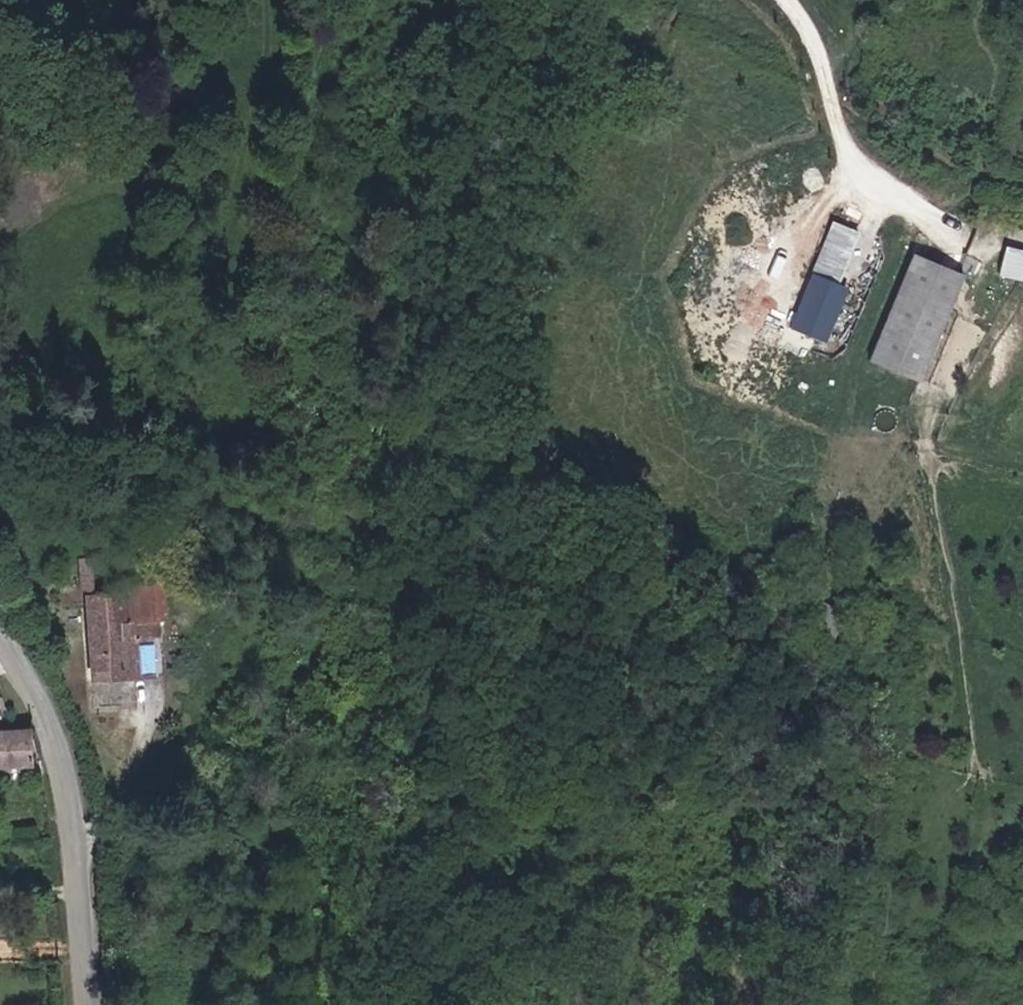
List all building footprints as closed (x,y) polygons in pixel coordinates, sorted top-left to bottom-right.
[(831,214),(781,314),(811,328),(860,228),(831,214)] [(997,270),(1022,277),(1022,275),(1022,247),(1006,242),(997,270)] [(908,249),(857,351),(905,376),(956,273),(908,249)] [(83,558),(90,679),(159,676),(156,638),(165,638),(164,622),(172,621),(169,579),(127,582),(127,592),(97,594),(95,557),(83,558)] [(0,727),(0,761),(24,760),(22,726),(0,727)]
